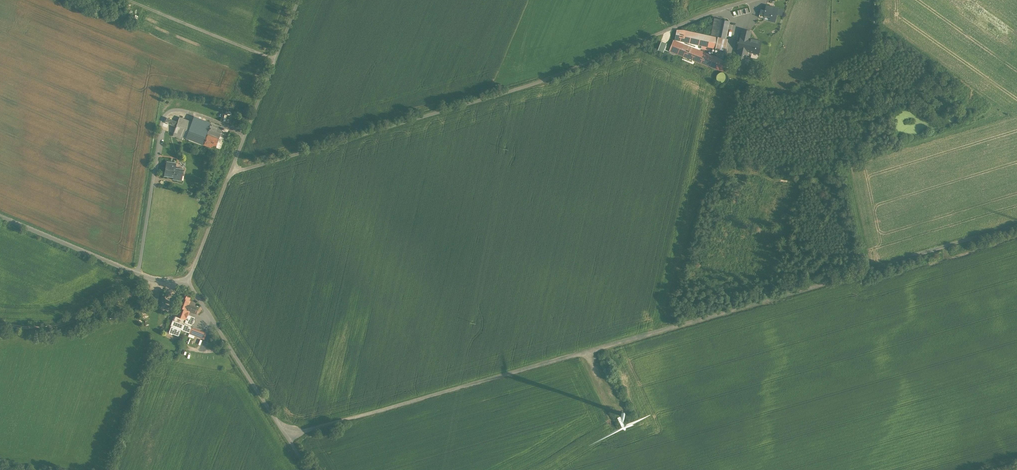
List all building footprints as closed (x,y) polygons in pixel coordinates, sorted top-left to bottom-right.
[(770,6),(766,6),(765,10),(764,15),(771,16),(770,19),(775,20),(774,22),(775,22),(777,14),(782,15),(783,10),(778,9),(778,8),(777,9),(770,7),(770,6)] [(730,21),(715,18),(711,35),(718,37),(726,38),(730,21)] [(684,30),(677,30),(675,40),(702,46),(701,48),(710,50),(710,47),(715,48),(716,49),(719,38),(718,38),(684,30)] [(741,36),(750,38),(751,32),(742,30),(741,36)] [(750,38),(741,36),(738,49),(748,51),(747,56),(751,57),(752,53),(751,53),(751,52),(759,54),(761,41),(750,38)] [(715,49),(719,50),(720,47),(725,48),(724,51),(725,51),(728,39),(726,38),(718,37),(718,38),(719,38),(716,49),(715,48),(715,49)] [(718,58),(674,40),(670,51),(723,71),(726,62),(728,55),(724,54),(723,59),(718,58)] [(667,43),(661,41),(658,50),(664,52),(667,43)] [(748,51),(738,49),(735,61),(742,63),(745,63),(746,59),(747,56),(748,51)] [(740,70),(742,63),(735,61),(733,68),(740,70)] [(727,75),(726,73),(724,73),(722,72),(720,73),(719,74),(717,75),(717,77),(717,79),(717,81),(718,82),(720,83),(721,84),(723,84),(725,83),(727,82),(728,80),(728,79),(728,77),(727,75)] [(179,117),(169,113),(166,119),(178,123),(177,127),(188,132),(187,134),(217,146),(226,122),(196,111),(194,116),(181,111),(179,117)] [(177,158),(168,157),(166,172),(174,173),(174,176),(183,177),(185,163),(177,162),(177,158)] [(187,295),(182,293),(180,298),(181,298),(180,301),(177,307),(176,306),(175,309),(176,309),(170,326),(171,326),(168,333),(179,336),(181,330),(189,333),(191,327),(192,325),(193,323),(195,317),(188,315),(189,311),(194,313),(196,314),(198,313),(198,311),(198,310),(195,309),(196,307),(192,305),(194,302),(188,300),(189,298),(187,297),(187,295)]
